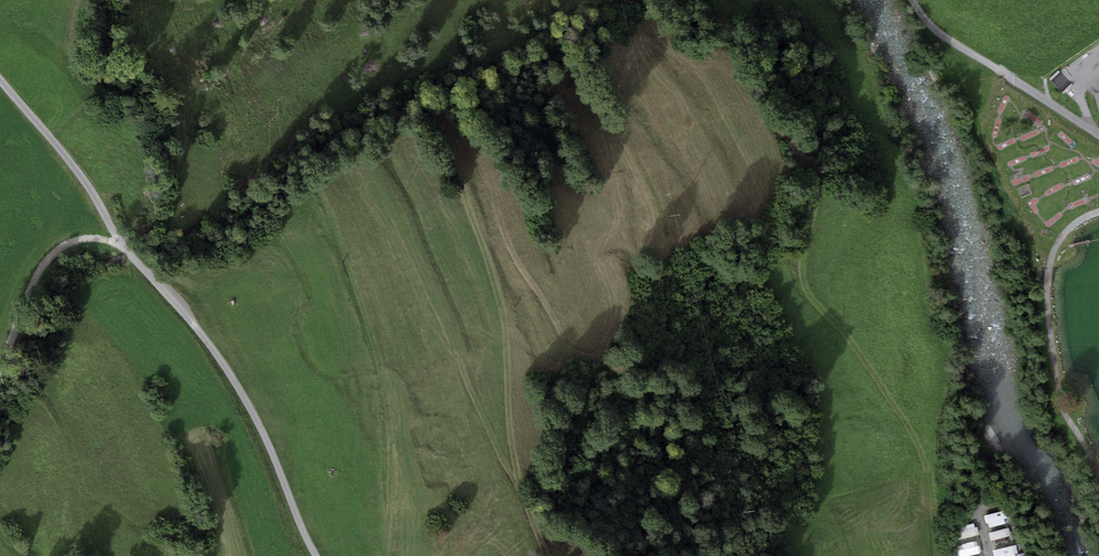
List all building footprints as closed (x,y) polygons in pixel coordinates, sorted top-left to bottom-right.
[(1004,511),(984,515),(986,524),(1006,520),(1004,511)] [(975,526),(956,531),(958,540),(978,535),(975,526)] [(1009,527),(989,532),(991,541),(1011,536),(1009,527)] [(957,549),(959,555),(968,555),(979,553),(977,544),(957,549)] [(995,550),(996,555),(1009,555),(1016,554),(1014,545),(995,550)]
